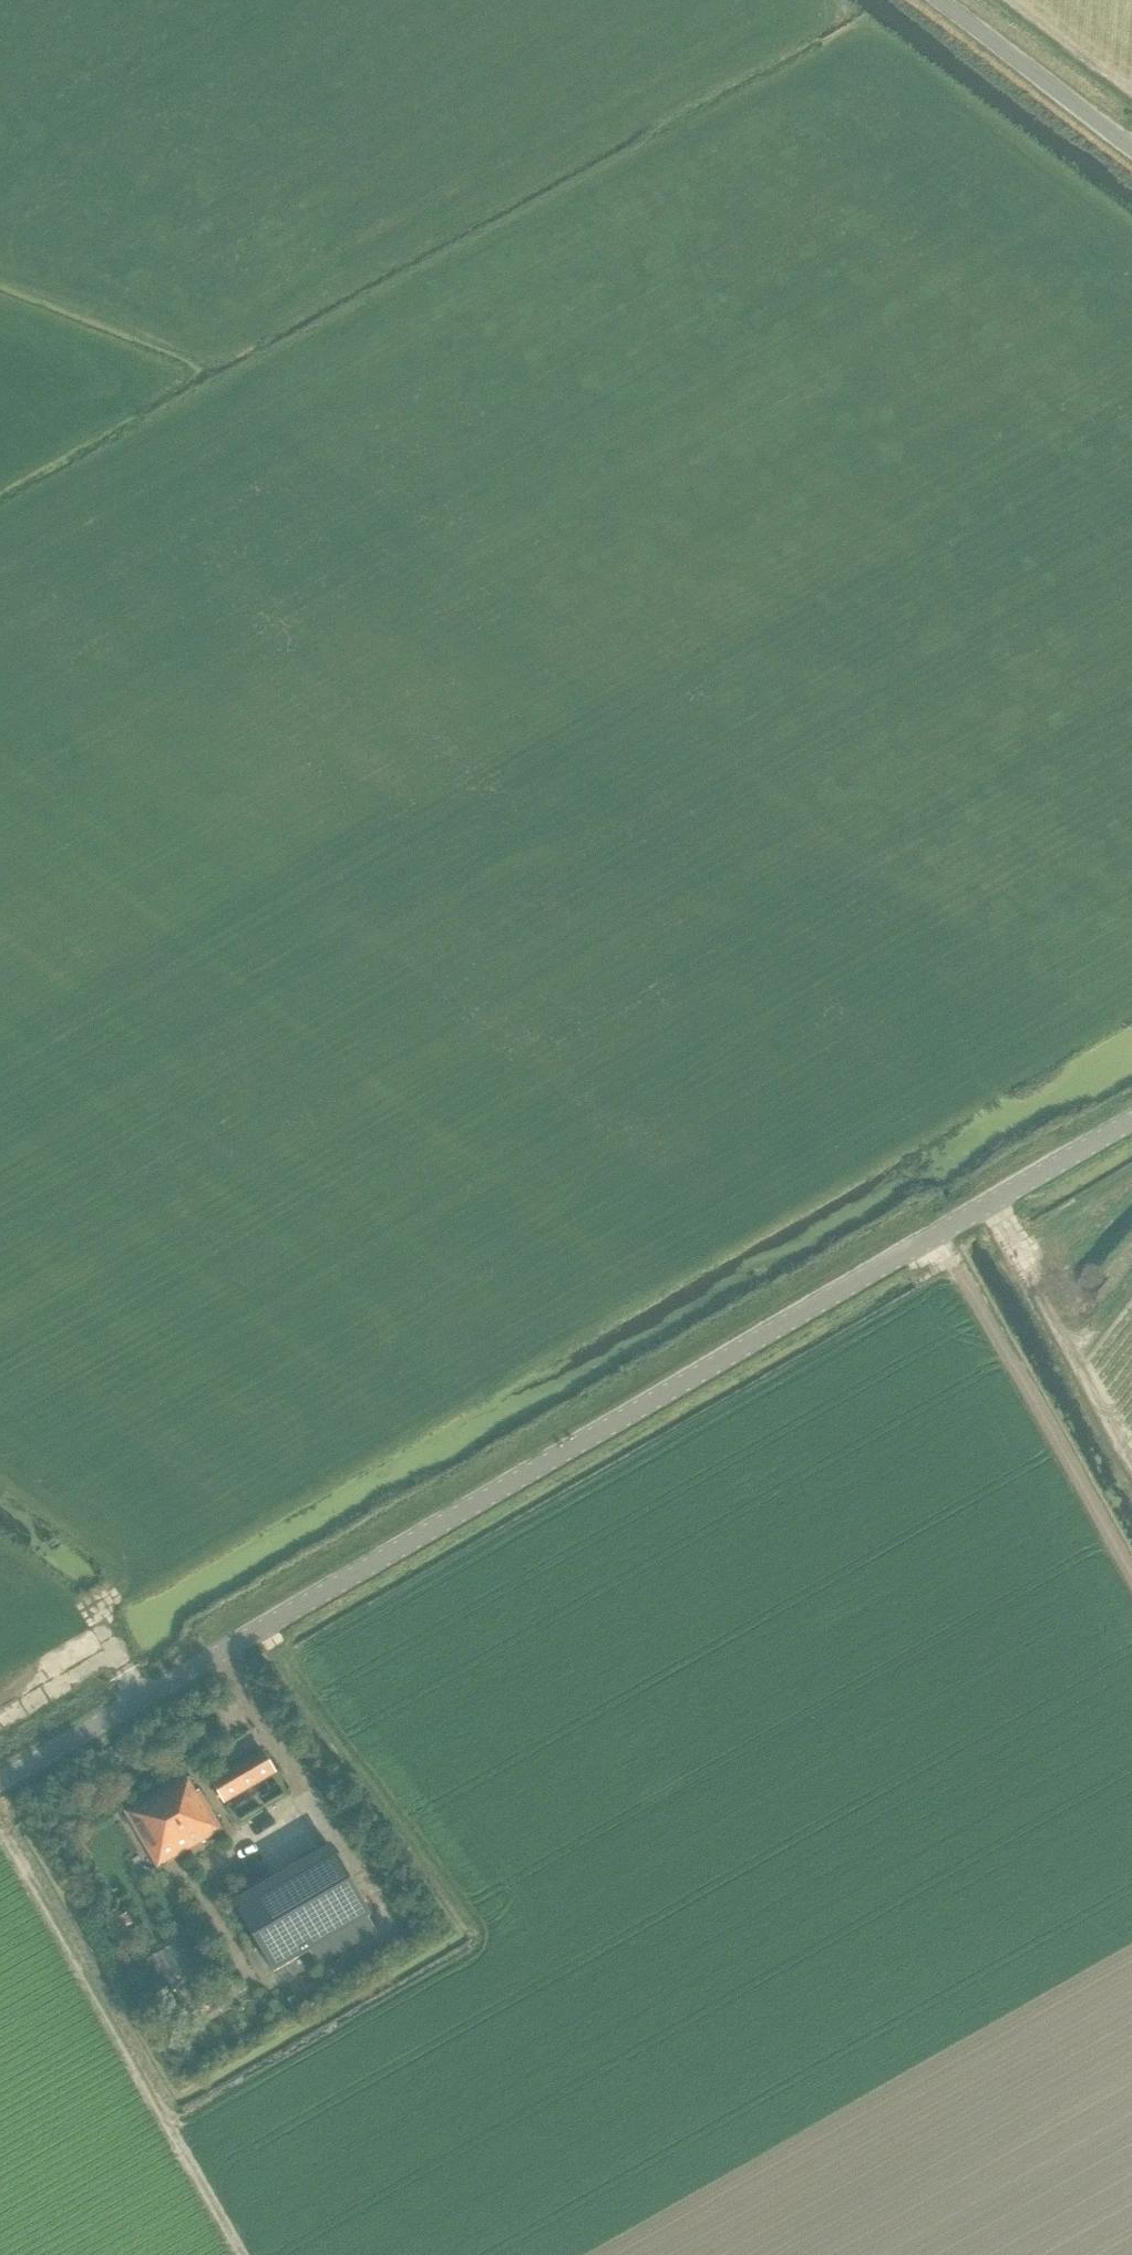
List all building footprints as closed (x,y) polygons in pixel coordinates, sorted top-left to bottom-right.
[(264,1752),(212,1783),(224,1803),(276,1773),(264,1752)] [(223,1830),(212,1810),(200,1790),(196,1793),(186,1777),(127,1812),(160,1867),(223,1830)] [(330,1845),(234,1902),(275,1972),(371,1916),(330,1845)]
